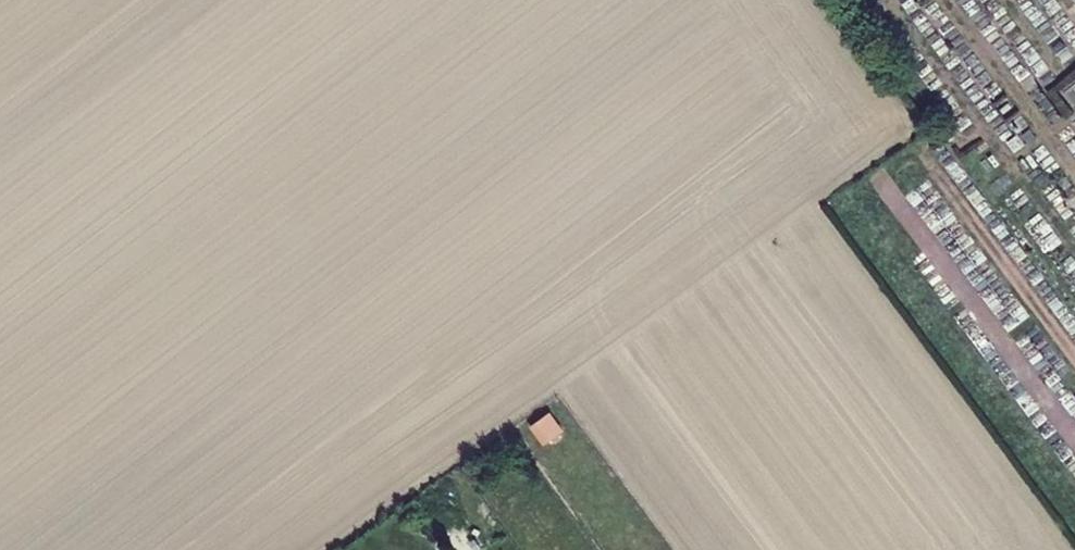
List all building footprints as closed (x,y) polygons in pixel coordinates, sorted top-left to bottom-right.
[(544,444),(563,430),(550,412),(530,426),(544,444)]
